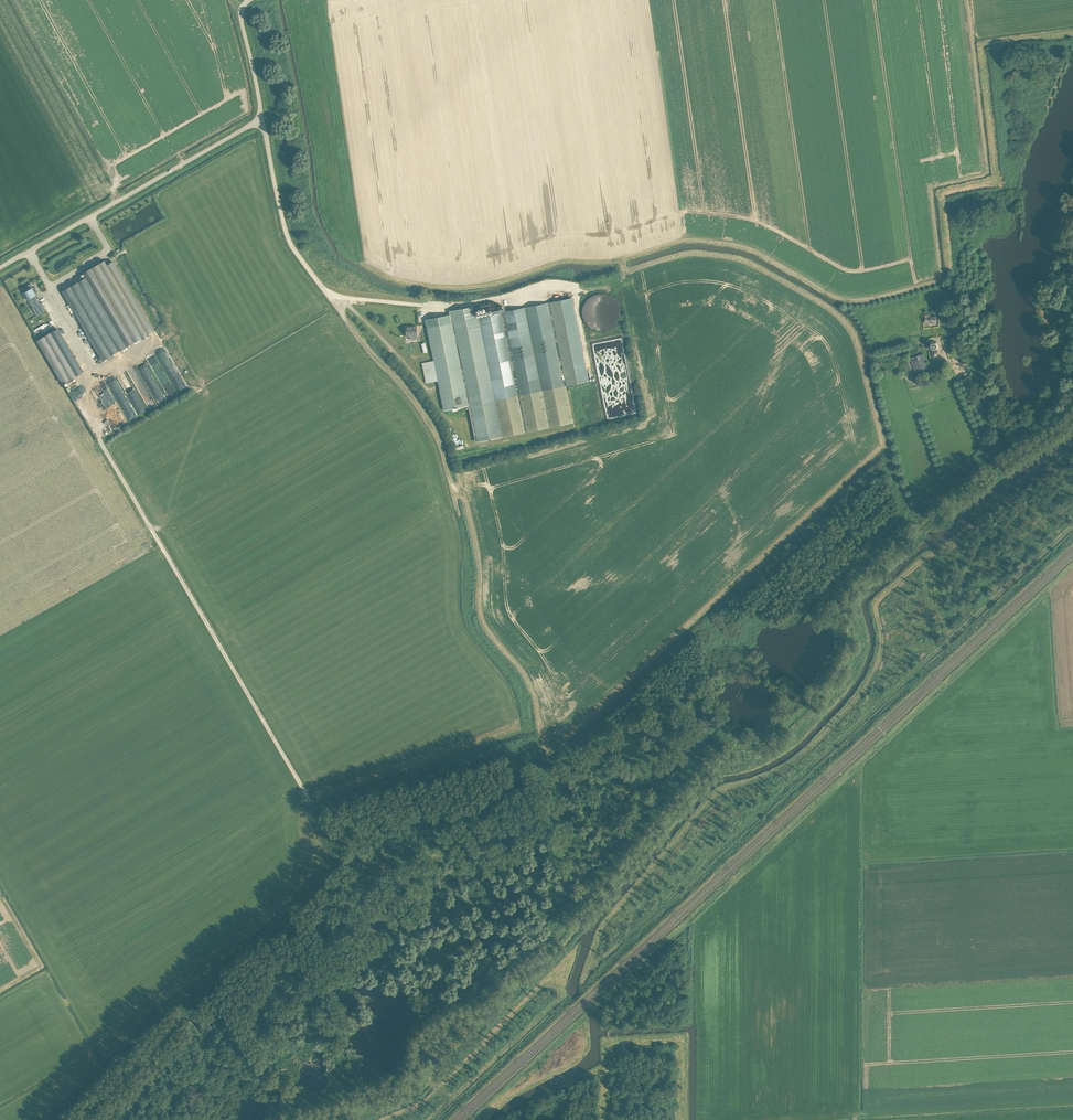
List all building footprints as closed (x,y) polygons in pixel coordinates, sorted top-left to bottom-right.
[(113,262),(112,261),(106,265),(103,261),(83,272),(86,277),(63,290),(104,359),(153,330),(113,262)] [(30,303),(34,300),(39,298),(36,293),(38,292),(35,287),(34,288),(31,283),(22,289),(24,292),(22,293),(26,300),(28,299),(30,303)] [(589,380),(572,299),(479,318),(476,305),(448,311),(449,315),(425,319),(444,412),(468,406),(476,442),(574,422),(565,385),(589,380)] [(42,302),(37,305),(33,308),(37,315),(46,310),(42,302)] [(936,322),(936,316),(931,317),(931,315),(924,315),(925,323),(936,322)] [(417,336),(417,331),(417,326),(406,326),(406,336),(410,336),(410,339),(414,339),(414,336),(417,336)] [(39,340),(64,383),(82,372),(58,329),(39,340)] [(937,341),(935,340),(934,340),(933,340),(932,341),(931,341),(930,342),(930,343),(929,343),(929,344),(929,345),(929,346),(929,347),(930,348),(931,349),(932,349),(933,350),(931,350),(932,357),(939,356),(938,350),(936,350),(937,349),(938,348),(939,347),(939,346),(939,345),(939,344),(939,343),(938,343),(938,342),(937,341)] [(928,368),(924,357),(923,353),(910,358),(916,372),(928,368)] [(907,375),(913,373),(909,362),(903,363),(907,375)] [(101,386),(106,398),(111,396),(113,399),(117,397),(114,391),(110,394),(107,387),(111,385),(110,382),(101,386)] [(105,404),(107,402),(98,388),(96,390),(105,404)]
